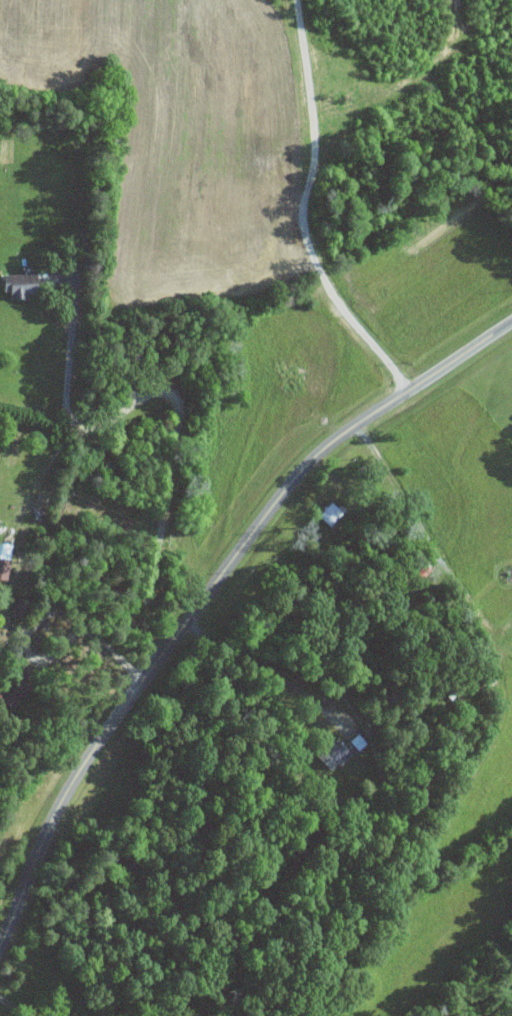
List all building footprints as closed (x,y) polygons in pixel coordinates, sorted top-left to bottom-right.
[(31,297),(31,274),(0,274),(0,292),(6,292),(6,297),(31,297)] [(325,772),(348,755),(336,739),(313,755),(325,772)]
